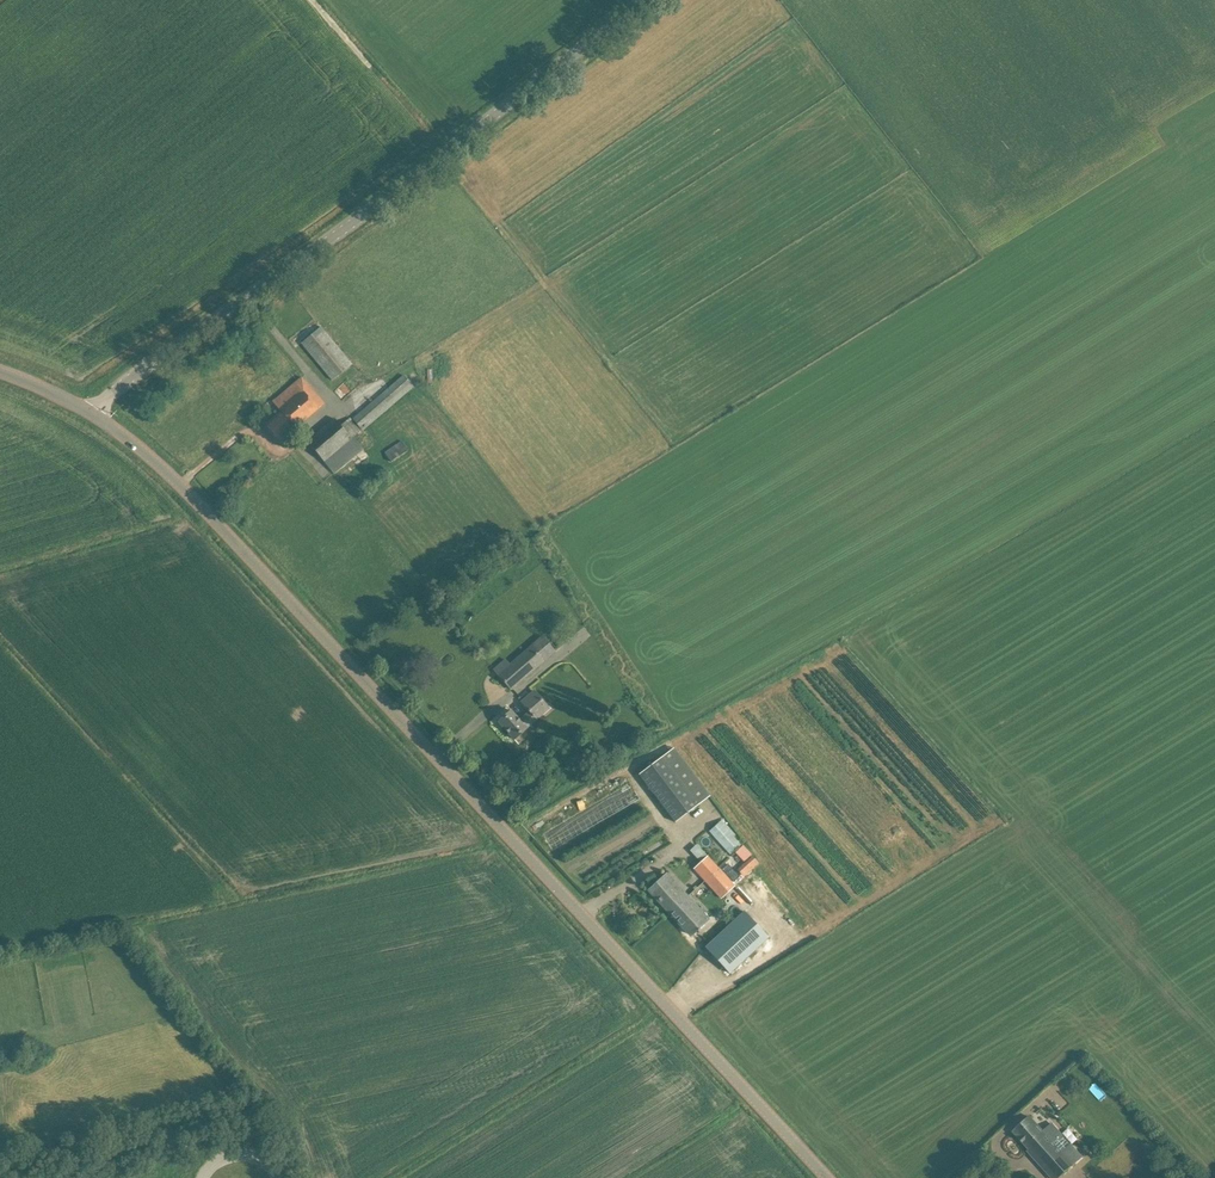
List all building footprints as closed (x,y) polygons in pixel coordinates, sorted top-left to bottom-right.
[(352,364),(329,337),(310,353),(333,380),(352,364)] [(415,385),(405,374),(353,419),(363,430),(415,385)] [(325,404),(310,386),(302,377),(273,402),(281,411),(266,424),(285,446),(295,436),(291,431),(295,427),(296,428),(325,404)] [(363,448),(354,437),(345,426),(342,428),(334,418),(307,441),(334,473),(363,448)] [(362,431),(352,420),(345,426),(354,437),(362,431)] [(403,440),(386,451),(392,461),(409,449),(403,440)] [(503,661),(494,669),(511,689),(544,661),(532,647),(511,665),(506,659),(503,661)] [(548,706),(535,692),(522,702),(530,711),(520,720),(511,710),(498,721),(514,739),(538,719),(535,716),(541,711),(541,712),(548,706)] [(639,774),(675,822),(699,803),(663,756),(639,774)] [(710,831),(730,854),(740,845),(720,822),(710,831)] [(708,856),(695,867),(705,879),(718,867),(708,856)] [(737,869),(744,876),(759,863),(752,856),(737,869)] [(734,885),(718,867),(705,879),(721,898),(734,885)] [(649,889),(670,912),(687,896),(675,883),(672,886),(663,877),(649,889)] [(670,912),(691,935),(697,929),(698,930),(710,920),(687,896),(670,912)] [(706,947),(730,973),(768,938),(744,911),(706,947)] [(1030,1149),(1028,1150),(1053,1177),(1058,1177),(1082,1157),(1059,1132),(1052,1125),(1044,1132),(1030,1116),(1014,1131),(1030,1149)]
